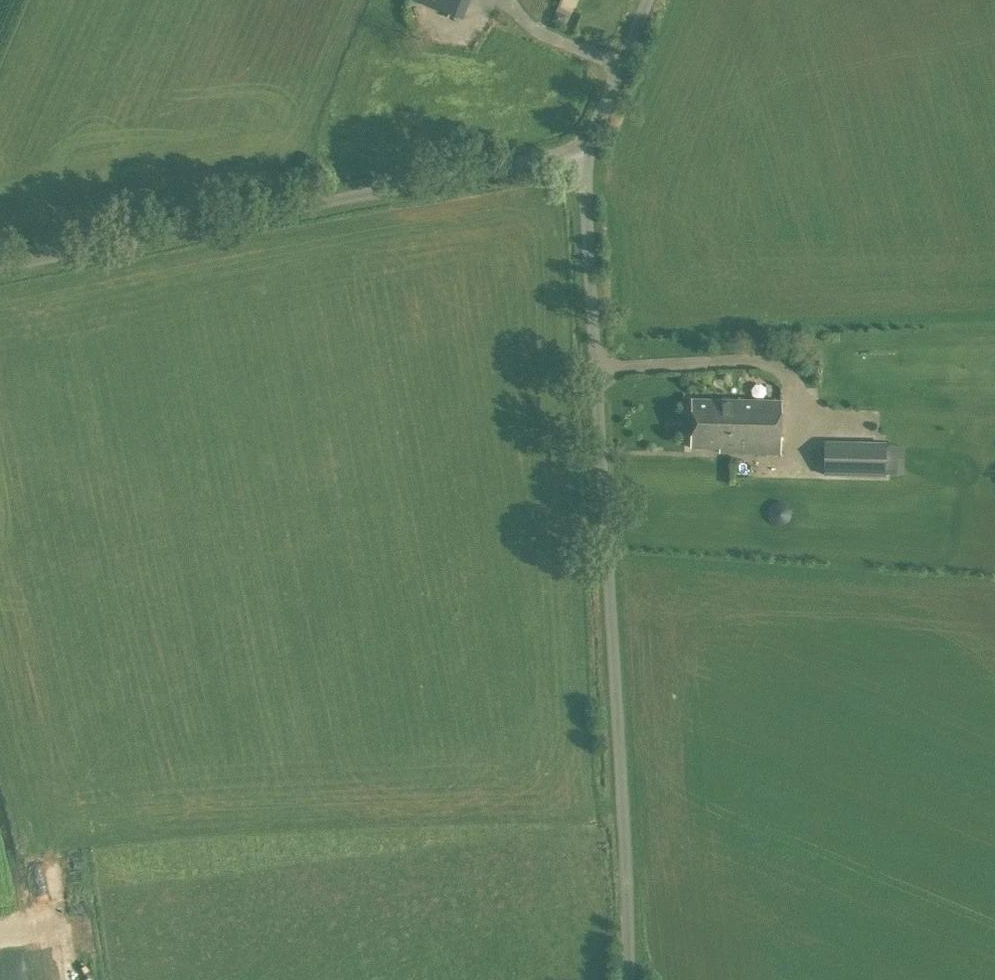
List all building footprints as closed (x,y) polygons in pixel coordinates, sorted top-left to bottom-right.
[(470,0),(416,0),(463,19),(470,0)] [(693,424),(781,425),(781,401),(693,399),(693,424)] [(781,455),(781,425),(693,424),(692,449),(720,450),(720,454),(781,455)] [(885,477),(886,443),(823,441),(823,476),(885,477)]
